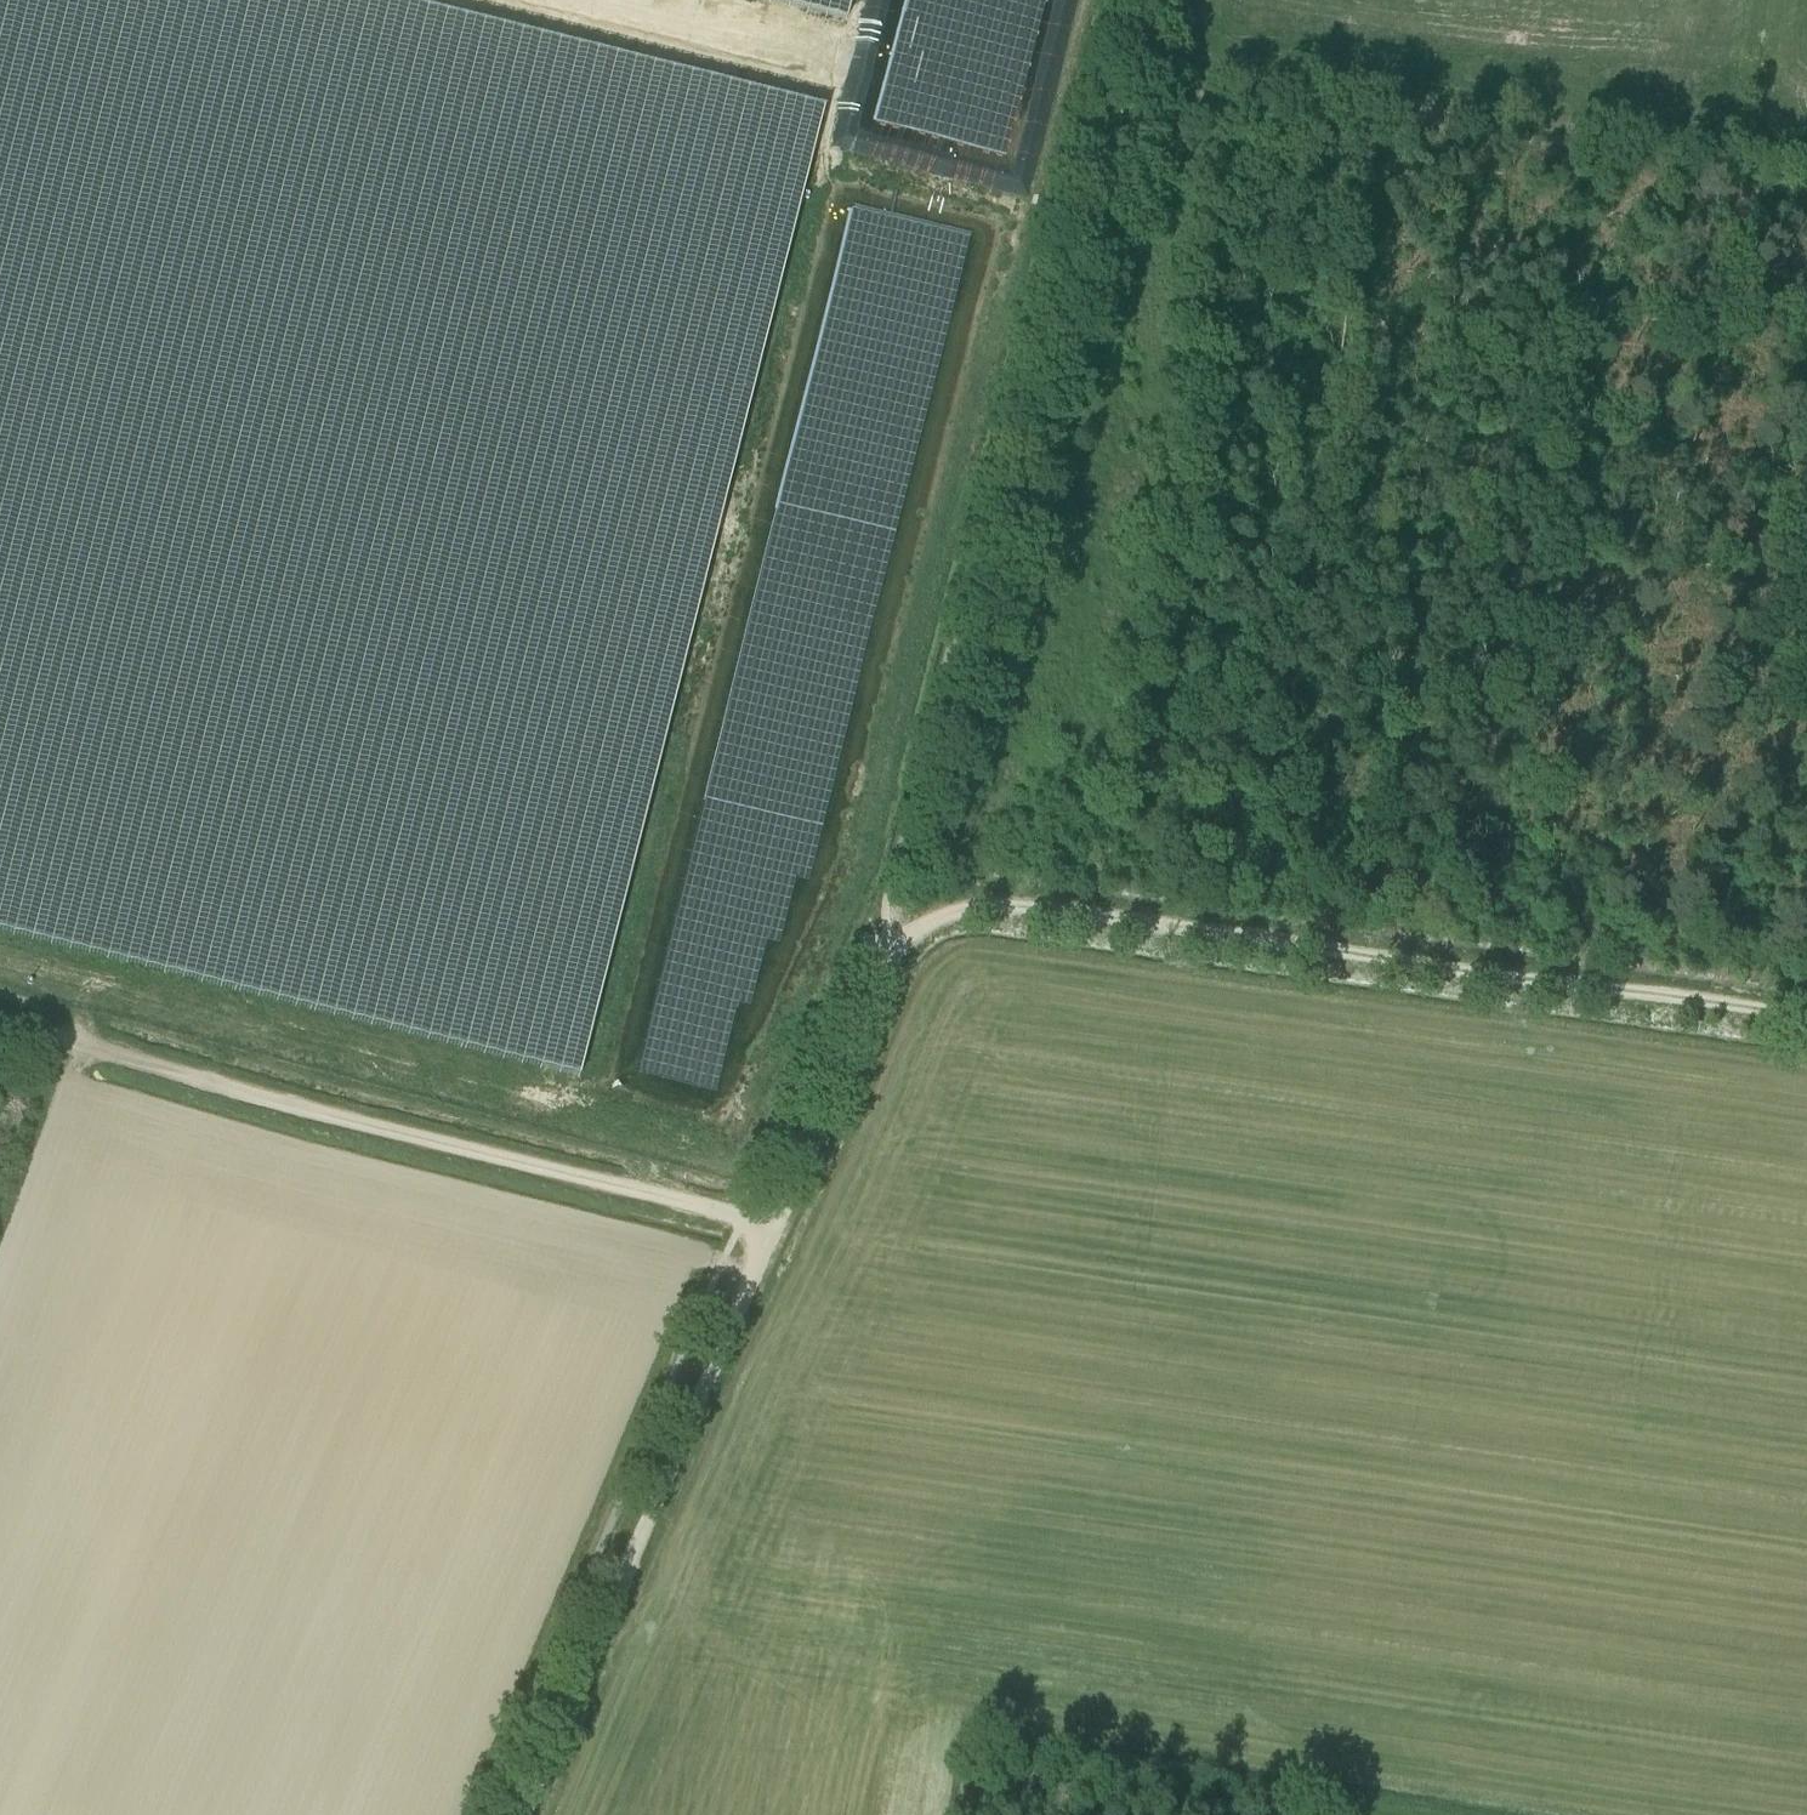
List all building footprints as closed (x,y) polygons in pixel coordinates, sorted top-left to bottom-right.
[(574,1072),(819,106),(402,0),(0,0),(0,927),(574,1072)] [(834,48),(846,0),(643,0),(834,48)]
